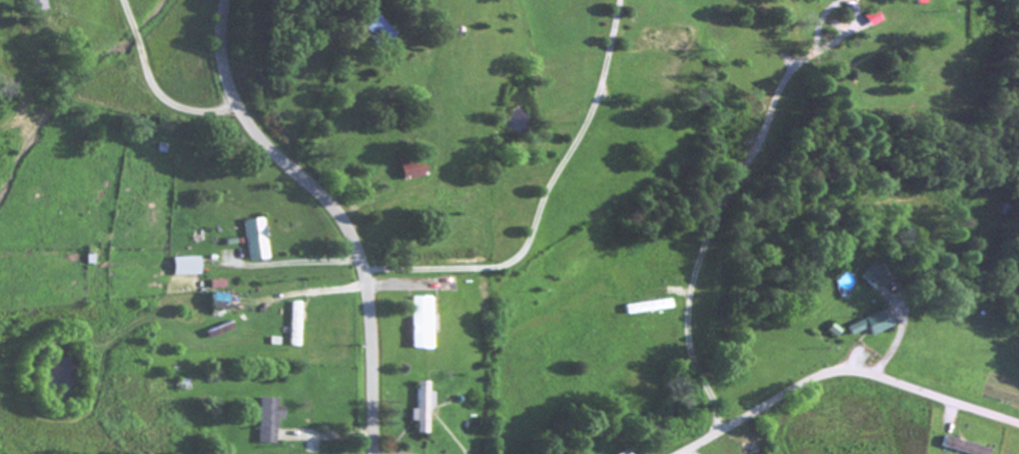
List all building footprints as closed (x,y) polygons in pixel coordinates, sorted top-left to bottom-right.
[(395,36),(368,7),(353,21),(380,50),(395,36)] [(879,23),(873,12),(861,18),(867,29),(879,23)] [(393,165),(398,183),(422,177),(418,159),(393,165)] [(246,262),(264,261),(260,220),(242,222),(246,262)] [(197,259),(169,260),(169,278),(198,278),(197,259)] [(886,279),(872,265),(857,278),(871,293),(886,279)] [(223,312),(223,296),(202,296),(202,313),(223,312)] [(426,352),(427,300),(407,299),(406,351),(426,352)] [(667,310),(665,301),(620,308),(622,318),(667,310)] [(296,304),(286,304),(285,348),(295,348),(296,304)] [(842,329),(846,338),(863,330),(867,338),(890,327),(882,310),(842,329)] [(412,412),(406,412),(406,424),(411,424),(411,436),(424,436),(424,410),(430,410),(430,394),(423,394),(423,384),(412,384),(412,412)] [(273,401),(254,400),(253,445),(272,446),(272,422),(278,422),(279,409),(273,409),(273,401)] [(940,438),(937,449),(955,453),(986,453),(987,452),(940,438)]
